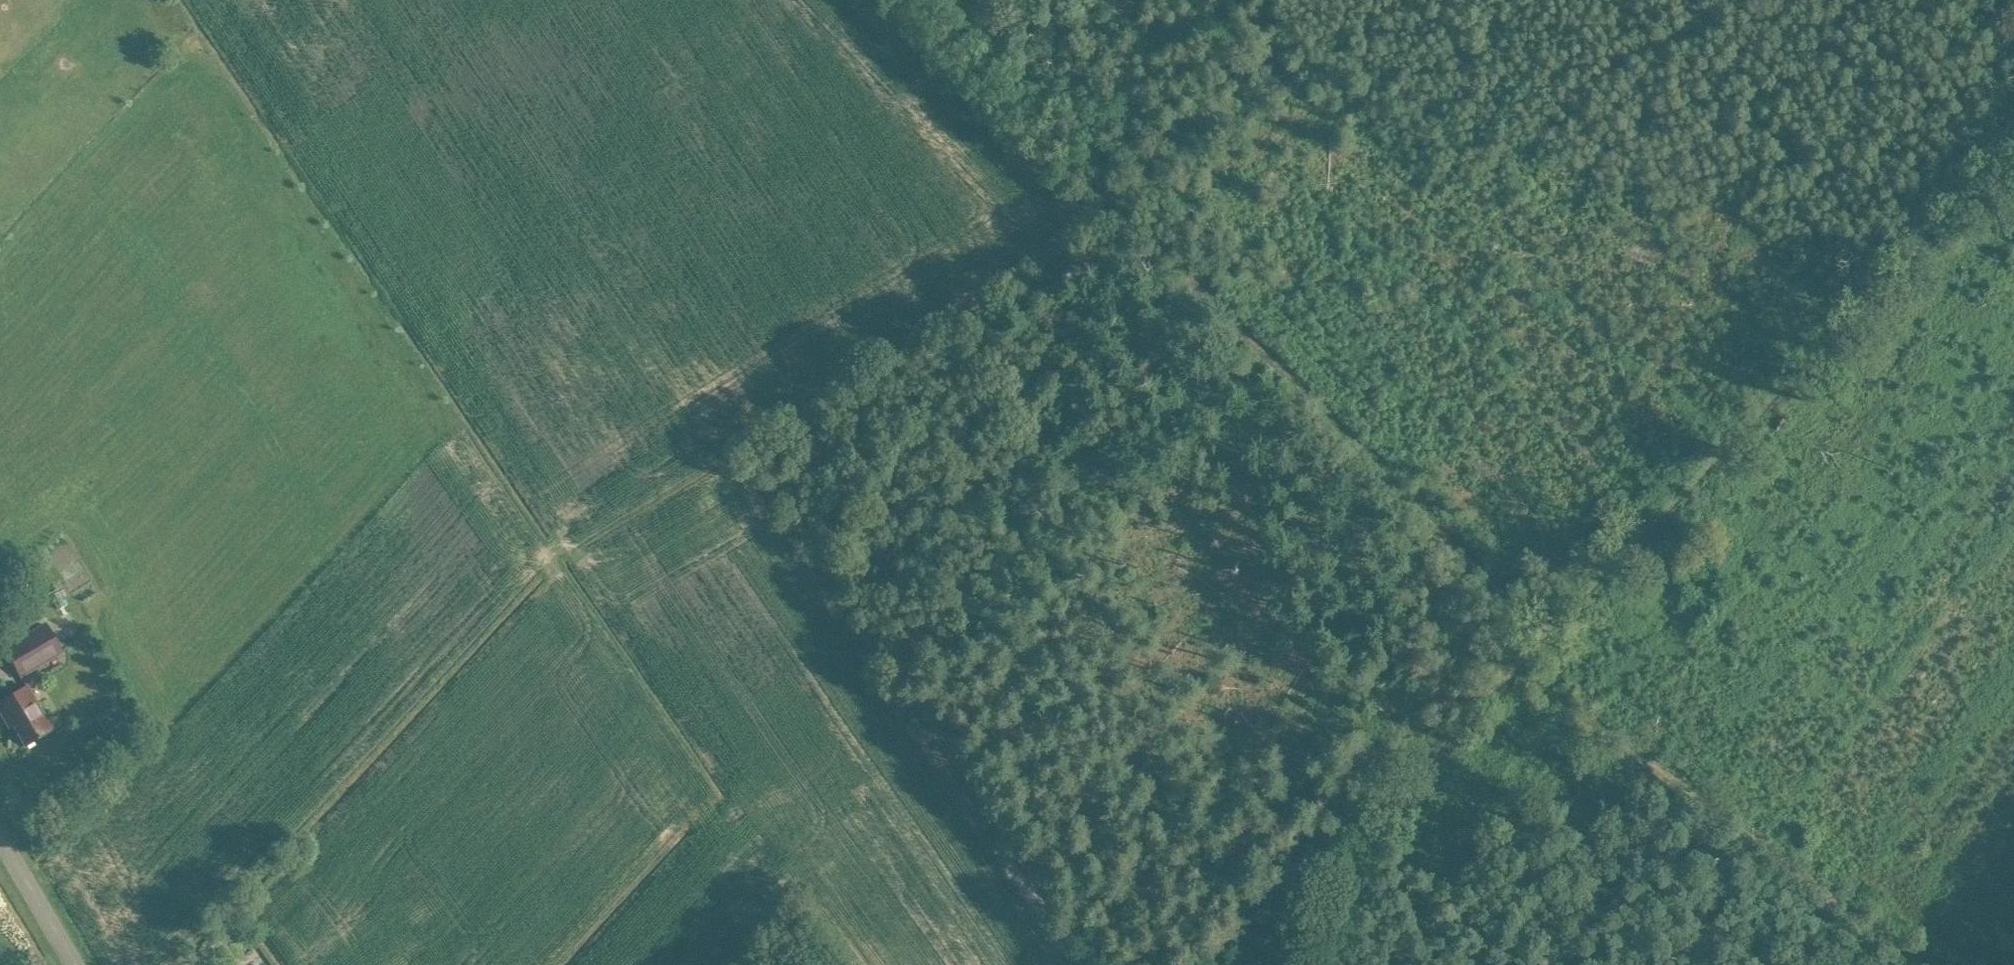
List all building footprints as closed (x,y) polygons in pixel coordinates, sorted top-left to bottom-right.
[(66,592),(55,596),(64,617),(75,612),(66,592)] [(4,648),(20,676),(61,653),(45,625),(4,648)] [(25,746),(53,730),(27,686),(0,701),(0,713),(5,721),(9,719),(25,746)]
